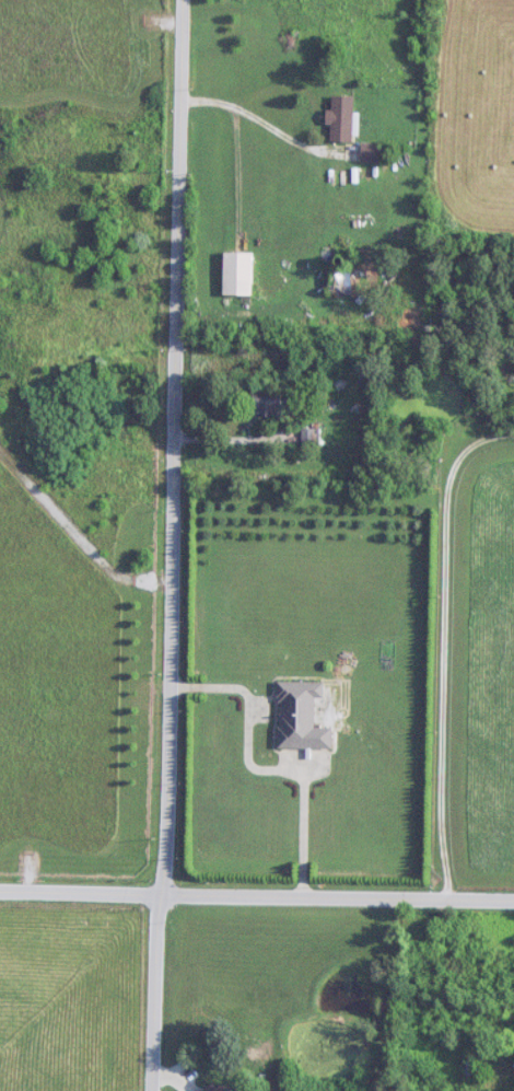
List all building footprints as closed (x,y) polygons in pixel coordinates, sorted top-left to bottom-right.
[(353,143),(353,97),(330,97),(330,143),(353,143)] [(380,144),(362,144),(362,163),(380,163),(380,144)] [(253,295),(253,253),(224,253),(224,295),(253,295)] [(360,295),(360,269),(330,269),(330,295),(360,295)] [(282,416),(282,394),(254,394),(254,416),(282,416)] [(278,748),(332,749),(332,727),(315,727),(315,698),(324,699),(325,682),(278,682),(278,748)]
